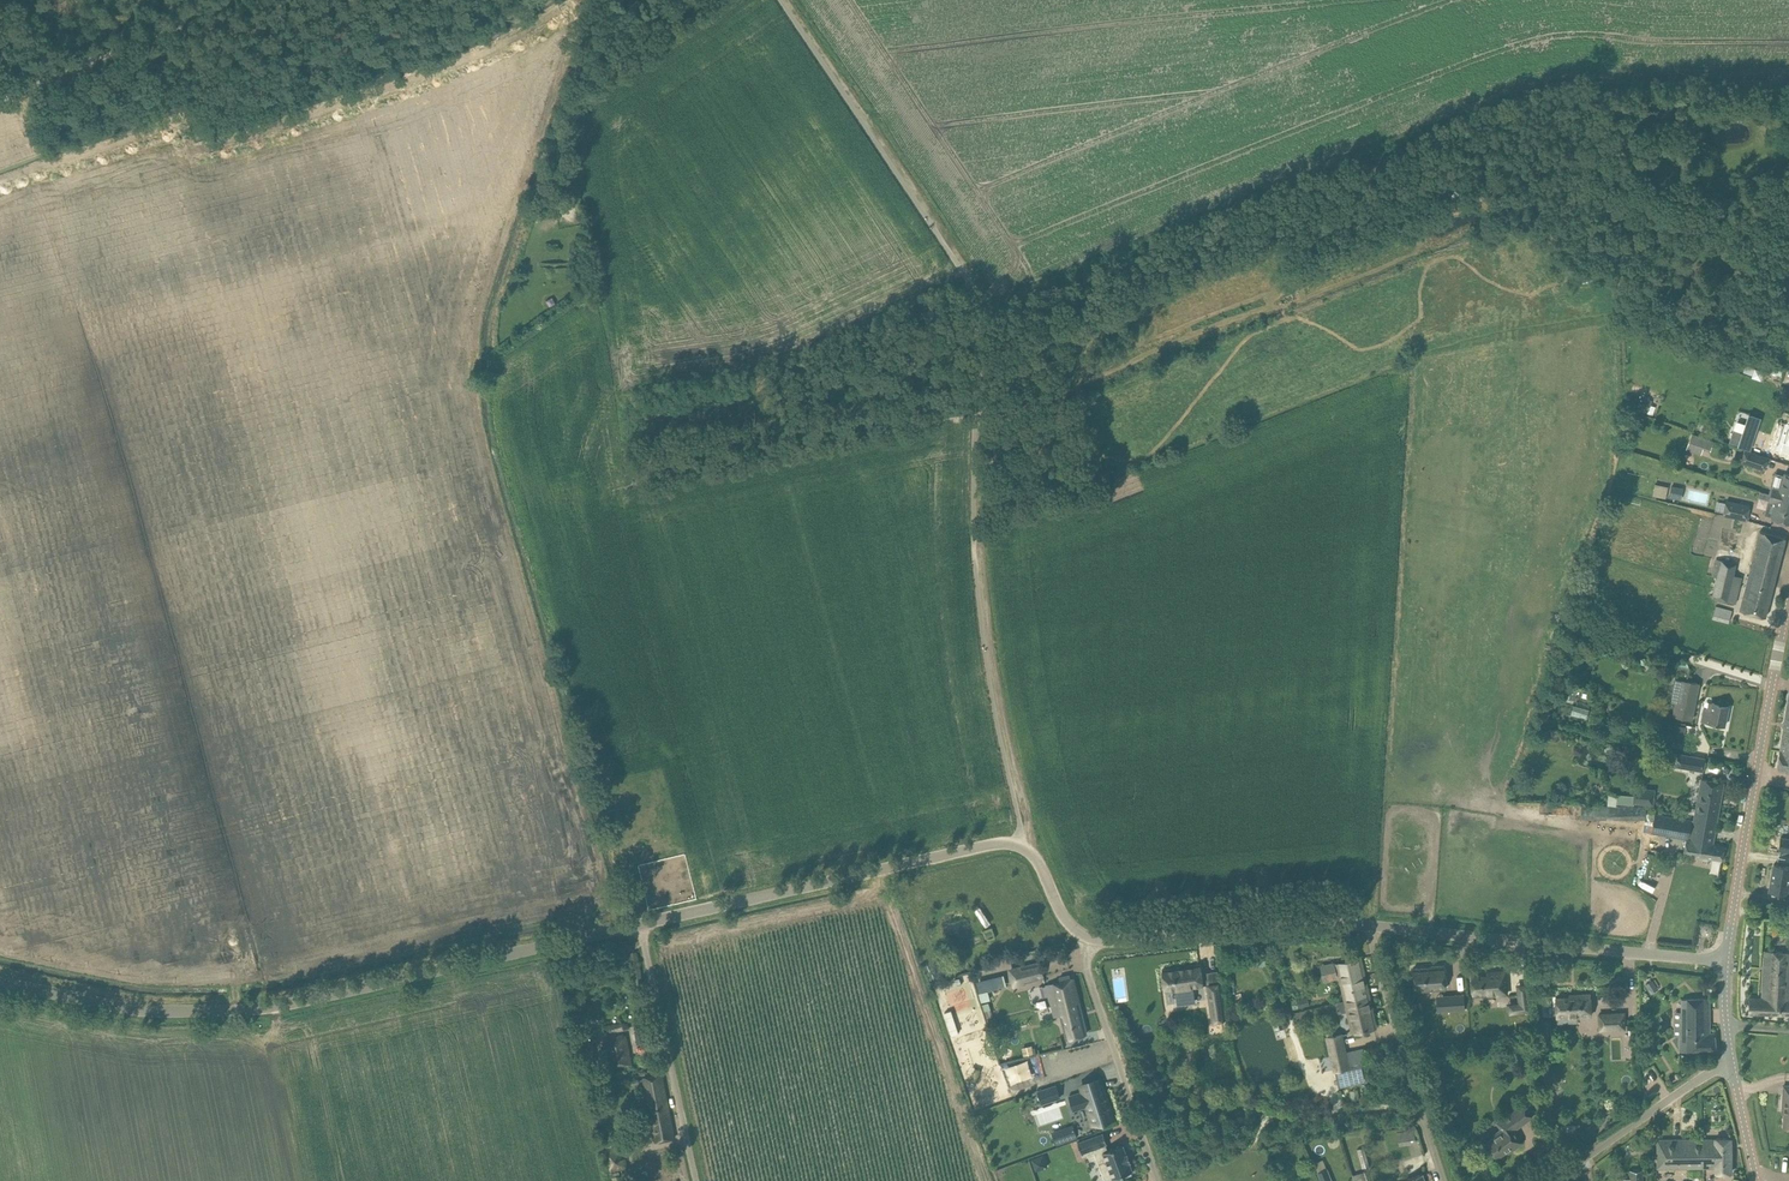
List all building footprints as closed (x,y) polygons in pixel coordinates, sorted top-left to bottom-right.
[(1759,378),(1762,371),(1746,365),(1743,372),(1759,378)] [(1640,404),(1638,410),(1647,413),(1649,407),(1640,404)] [(1730,430),(1727,440),(1749,448),(1753,437),(1752,437),(1759,417),(1742,411),(1735,431),(1730,430)] [(1778,421),(1769,449),(1788,455),(1788,425),(1778,421)] [(1691,433),(1688,443),(1704,448),(1711,451),(1714,440),(1691,433)] [(1768,458),(1744,450),(1740,463),(1764,471),(1768,458)] [(1771,494),(1788,499),(1788,474),(1784,473),(1780,490),(1773,488),(1771,494)] [(1655,484),(1652,495),(1666,498),(1668,487),(1655,484)] [(1671,485),(1669,497),(1677,499),(1680,487),(1671,485)] [(1759,497),(1769,500),(1765,515),(1772,517),(1772,518),(1788,523),(1788,499),(1771,494),(1761,491),(1759,497)] [(1726,500),(1722,515),(1747,521),(1751,506),(1726,500)] [(1786,538),(1774,535),(1760,531),(1739,610),(1766,617),(1786,538)] [(1720,560),(1712,597),(1735,603),(1741,579),(1733,577),(1736,563),(1720,560)] [(1732,611),(1716,607),(1712,619),(1729,623),(1732,611)] [(1672,665),(1670,672),(1677,674),(1677,672),(1682,673),(1683,672),(1687,673),(1689,668),(1672,665)] [(1692,719),(1699,684),(1675,679),(1671,700),(1676,701),(1673,715),(1692,719)] [(1568,686),(1567,698),(1576,700),(1578,688),(1568,686)] [(1780,751),(1788,752),(1788,694),(1780,751)] [(1701,721),(1713,723),(1725,726),(1729,706),(1712,703),(1710,710),(1704,708),(1701,721)] [(1574,704),(1571,713),(1586,718),(1589,709),(1574,704)] [(1661,743),(1666,724),(1650,720),(1647,730),(1651,731),(1649,739),(1661,743)] [(1683,743),(1685,727),(1673,724),(1670,740),(1683,743)] [(1780,751),(1777,768),(1788,770),(1788,752),(1780,751)] [(1679,753),(1676,767),(1703,771),(1706,758),(1679,753)] [(1651,832),(1686,838),(1683,853),(1710,858),(1722,860),(1725,845),(1713,843),(1716,825),(1724,782),(1701,778),(1694,821),(1655,814),(1651,832)] [(1633,806),(1633,804),(1654,806),(1655,789),(1635,787),(1634,795),(1617,794),(1616,804),(1633,806)] [(1597,819),(1620,819),(1645,819),(1645,806),(1597,806),(1597,819)] [(1779,850),(1788,851),(1788,838),(1781,837),(1779,850)] [(1774,864),(1770,890),(1788,893),(1788,867),(1774,864)] [(991,931),(985,933),(987,940),(993,938),(991,931)] [(1765,950),(1763,988),(1788,990),(1788,952),(1765,950)] [(1345,1000),(1368,995),(1359,958),(1337,963),(1345,1000)] [(1040,962),(1021,967),(1024,981),(1043,976),(1040,962)] [(1200,964),(1162,970),(1165,991),(1175,990),(1177,1004),(1195,1001),(1193,987),(1203,985),(1200,964)] [(1431,967),(1413,968),(1414,991),(1446,988),(1444,965),(1431,966),(1431,967)] [(1497,994),(1507,994),(1505,971),(1487,972),(1487,973),(1471,974),(1473,995),(1497,993),(1497,994)] [(988,990),(1005,985),(1002,973),(974,980),(980,1002),(990,999),(988,990)] [(1050,983),(1046,984),(1048,994),(1053,993),(1055,1004),(1051,1005),(1054,1017),(1058,1016),(1061,1015),(1067,1038),(1075,1036),(1087,1033),(1073,978),(1072,978),(1070,978),(1069,975),(1058,978),(1059,981),(1050,983)] [(1658,989),(1652,980),(1646,984),(1652,993),(1658,989)] [(1220,983),(1207,985),(1212,1022),(1225,1020),(1220,983)] [(1763,988),(1762,998),(1749,997),(1748,1012),(1788,1014),(1788,990),(1763,988)] [(1556,997),(1542,998),(1543,1018),(1557,1018),(1557,1023),(1578,1022),(1578,1016),(1591,1015),(1590,993),(1569,994),(1569,997),(1556,997)] [(1465,1009),(1464,994),(1444,996),(1445,1010),(1465,1009)] [(1520,1012),(1531,1011),(1528,994),(1518,996),(1520,1012)] [(1353,1032),(1363,1030),(1375,1027),(1368,995),(1345,1000),(1335,1003),(1338,1014),(1348,1011),(1353,1032)] [(1681,1036),(1679,1036),(1679,1051),(1716,1050),(1715,1032),(1710,1033),(1709,997),(1682,999),(1681,1036)] [(1320,1007),(1308,1010),(1310,1017),(1322,1014),(1320,1007)] [(991,1009),(984,1011),(988,1023),(995,1021),(991,1009)] [(951,1010),(944,1013),(952,1036),(959,1034),(951,1010)] [(1600,1030),(1625,1029),(1624,1013),(1599,1014),(1600,1030)] [(611,1068),(620,1066),(631,1064),(626,1034),(606,1038),(611,1068)] [(1361,1063),(1348,1067),(1341,1035),(1328,1038),(1335,1070),(1339,1088),(1366,1081),(1361,1063)] [(1032,1046),(1022,1049),(1024,1057),(1034,1054),(1032,1046)] [(1508,1049),(1506,1053),(1505,1053),(1500,1065),(1513,1070),(1518,1058),(1514,1057),(1516,1052),(1508,1049)] [(1024,1073),(1029,1087),(1054,1078),(1051,1069),(1042,1072),(1040,1067),(1024,1073)] [(654,1142),(663,1140),(674,1138),(661,1074),(644,1078),(652,1118),(649,1118),(654,1142)] [(1095,1079),(1083,1083),(1086,1090),(1070,1095),(1074,1109),(1086,1105),(1092,1123),(1113,1117),(1104,1090),(1099,1091),(1095,1079)] [(1054,1086),(1038,1091),(1042,1103),(1060,1097),(1057,1087),(1056,1085),(1054,1086)] [(1522,1143),(1513,1130),(1533,1116),(1523,1103),(1495,1122),(1500,1130),(1493,1135),(1494,1137),(1486,1142),(1497,1157),(1513,1146),(1514,1148),(1522,1143)] [(1050,1131),(1055,1145),(1077,1138),(1072,1124),(1050,1131)] [(1580,1132),(1580,1125),(1558,1126),(1558,1133),(1580,1132)] [(1399,1145),(1416,1142),(1414,1130),(1397,1133),(1399,1145)] [(1126,1153),(1123,1144),(1108,1150),(1105,1143),(1107,1143),(1103,1132),(1078,1142),(1082,1155),(1095,1151),(1100,1164),(1107,1161),(1112,1177),(1123,1174),(1124,1176),(1131,1174),(1130,1171),(1132,1170),(1129,1161),(1131,1160),(1128,1153),(1126,1153)] [(1703,1139),(1703,1168),(1715,1167),(1716,1172),(1731,1172),(1731,1138),(1715,1138),(1715,1139),(1703,1139)] [(1657,1139),(1657,1151),(1657,1168),(1703,1168),(1703,1139),(1657,1139)] [(620,1148),(605,1152),(610,1173),(628,1169),(626,1158),(622,1158),(621,1152),(620,1148)] [(1043,1154),(1031,1158),(1035,1170),(1047,1166),(1043,1154)] [(1327,1168),(1317,1172),(1321,1180),(1332,1180),(1327,1168)] [(1618,1179),(1618,1180),(1642,1180),(1642,1169),(1630,1169),(1630,1178),(1618,1179)] [(1365,1172),(1353,1175),(1355,1180),(1368,1180),(1365,1172)]
